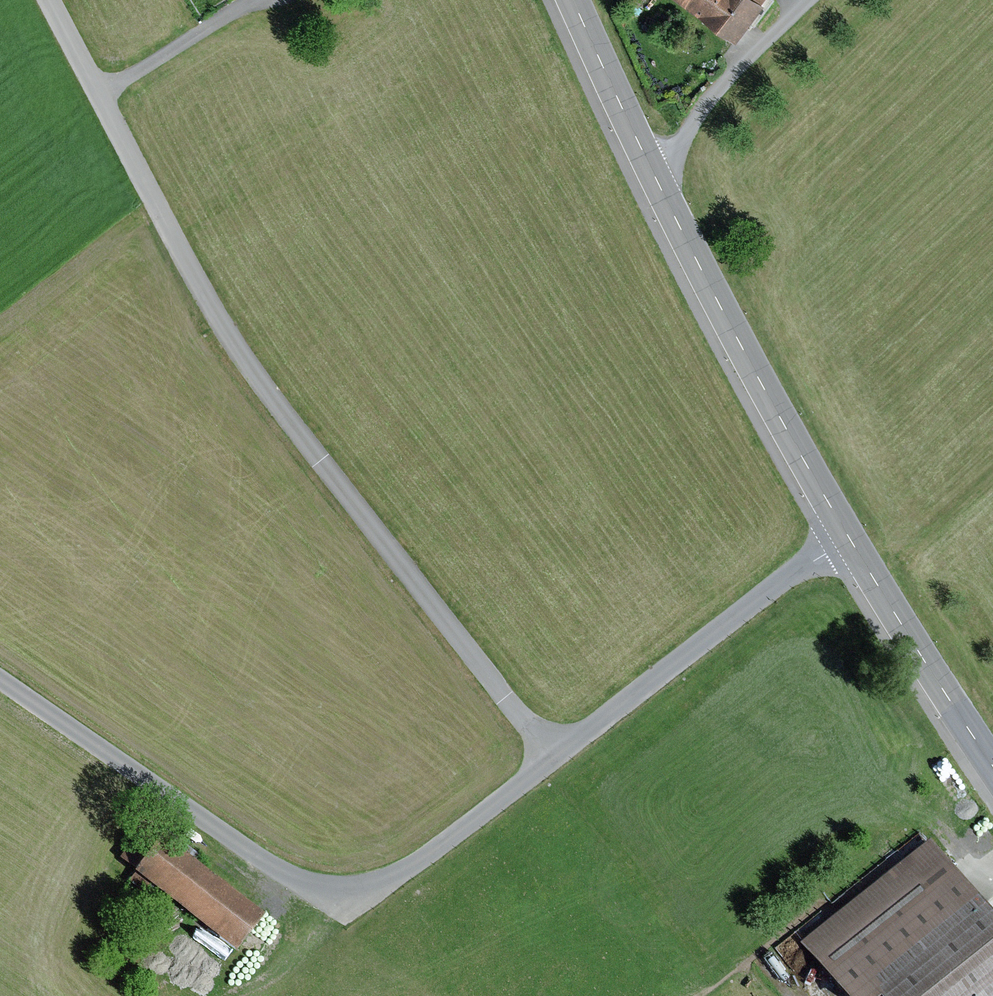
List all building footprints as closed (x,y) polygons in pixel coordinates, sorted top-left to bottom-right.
[(763,0),(681,0),(739,42),(767,3),(763,0)] [(134,869),(131,872),(235,953),(264,915),(161,836),(159,838),(145,827),(120,858),(134,869)] [(799,941),(842,995),(992,995),(992,920),(930,839),(799,941)]
